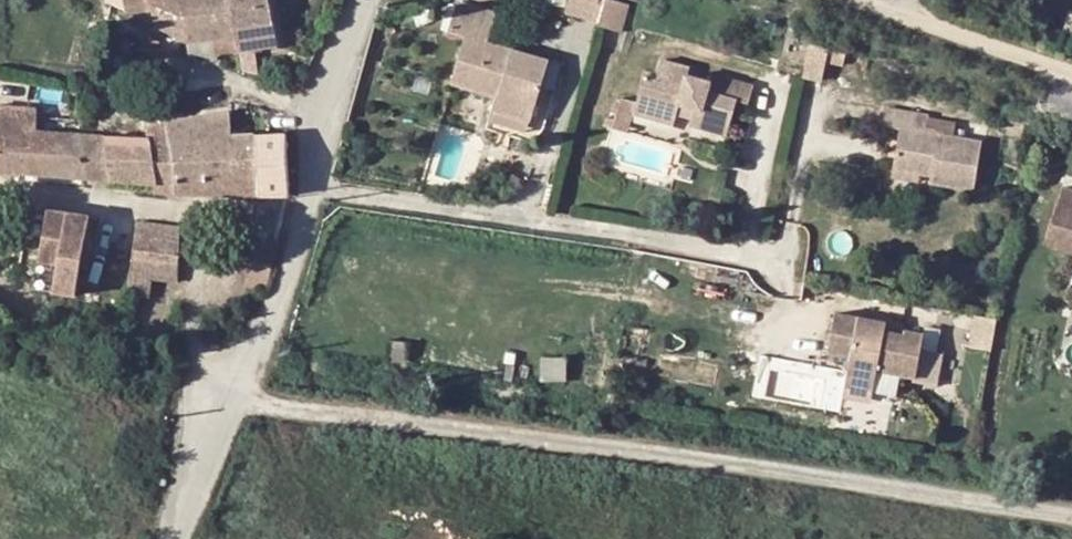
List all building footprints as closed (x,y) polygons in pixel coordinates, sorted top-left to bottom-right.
[(216,55),(238,53),(228,0),(124,0),(126,12),(150,12),(155,34),(186,43),(188,54),(216,55)] [(269,0),(228,0),(238,53),(240,71),(259,75),(255,53),(278,50),(269,0)] [(634,7),(612,0),(605,25),(604,29),(626,35),(634,7)] [(498,17),(459,6),(450,36),(468,42),(454,88),(499,100),(496,113),(535,123),(551,62),(523,54),(521,62),(513,60),(515,52),(490,45),(498,17)] [(832,27),(819,24),(810,66),(807,81),(820,83),(823,68),(832,27)] [(521,62),(523,54),(515,52),(513,60),(521,62)] [(639,116),(641,107),(681,118),(682,116),(684,107),(699,111),(696,119),(695,126),(733,137),(741,105),(755,109),(761,89),(717,77),(715,85),(694,79),(696,71),(669,63),(664,80),(650,77),(642,105),(625,101),(617,130),(634,135),(639,116)] [(78,132),(38,130),(39,117),(11,115),(12,103),(0,102),(0,163),(1,171),(40,174),(87,177),(78,132)] [(679,127),(681,118),(641,107),(639,116),(679,127)] [(684,107),(682,116),(696,119),(699,111),(684,107)] [(232,135),(229,110),(167,119),(176,194),(290,195),(288,132),(232,135)] [(933,172),(931,185),(974,192),(982,142),(955,138),(927,134),(929,116),(885,110),(882,128),(899,130),(893,172),(918,175),(924,171),(933,172)] [(927,134),(955,138),(958,121),(929,116),(927,134)] [(176,194),(167,119),(147,122),(149,136),(78,132),(87,177),(155,183),(155,193),(176,194)] [(918,175),(893,172),(892,179),(917,183),(918,175)] [(1063,190),(1044,247),(1071,256),(1071,193),(1063,190)] [(77,294),(91,216),(51,210),(37,287),(77,294)] [(178,281),(180,229),(140,223),(132,292),(149,295),(151,277),(178,281)] [(211,237),(209,244),(221,248),(223,240),(211,237)] [(260,261),(258,271),(266,274),(280,244),(261,239),(252,257),(260,261)] [(831,352),(854,357),(849,378),(878,384),(876,393),(896,397),(901,377),(917,380),(927,336),(909,332),(908,336),(907,343),(887,339),(888,332),(890,324),(839,314),(831,352)] [(985,329),(973,323),(971,327),(968,332),(978,339),(982,335),(985,329)] [(907,343),(908,336),(888,332),(887,339),(907,343)] [(849,378),(848,387),(876,393),(878,384),(849,378)]
